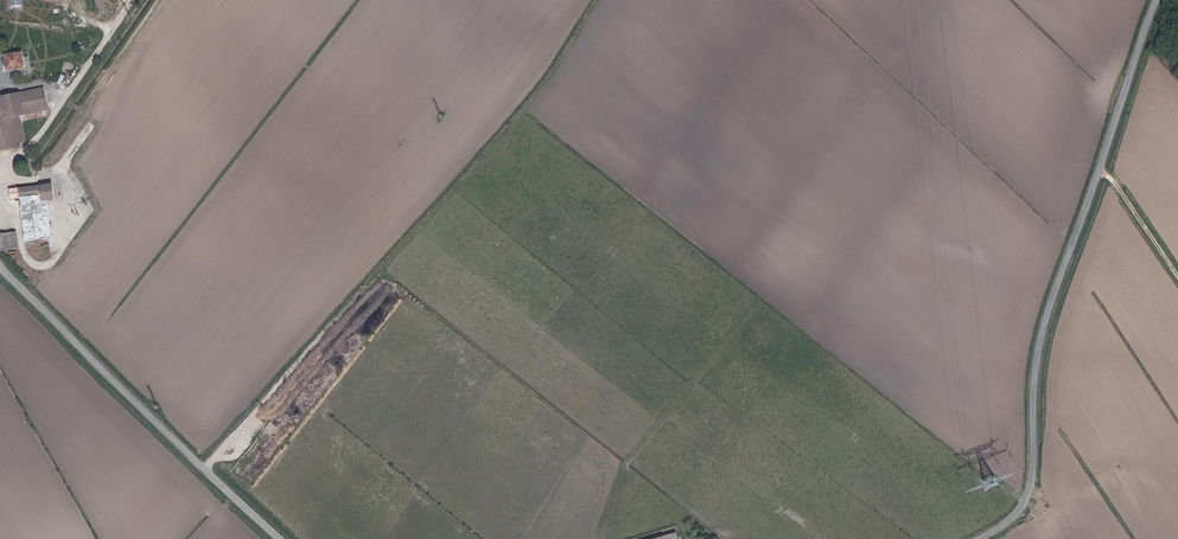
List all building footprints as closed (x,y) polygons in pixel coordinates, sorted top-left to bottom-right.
[(3,53),(5,67),(6,68),(20,66),(22,66),(20,51),(3,53)] [(18,146),(17,140),(26,138),(20,113),(48,107),(43,86),(0,95),(0,150),(18,146)] [(47,199),(51,199),(58,198),(56,183),(14,188),(15,198),(46,194),(47,199)] [(46,194),(24,197),(30,241),(56,238),(51,199),(47,199),(46,194)] [(0,249),(18,248),(17,230),(0,232),(0,249)]
